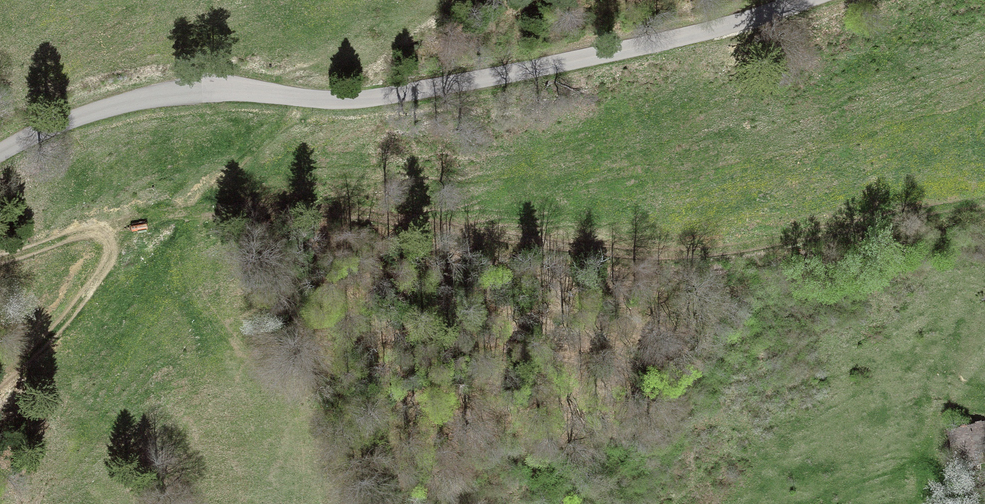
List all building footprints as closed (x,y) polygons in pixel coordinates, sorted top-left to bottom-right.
[(959,465),(984,458),(984,426),(984,421),(950,429),(959,465)]
